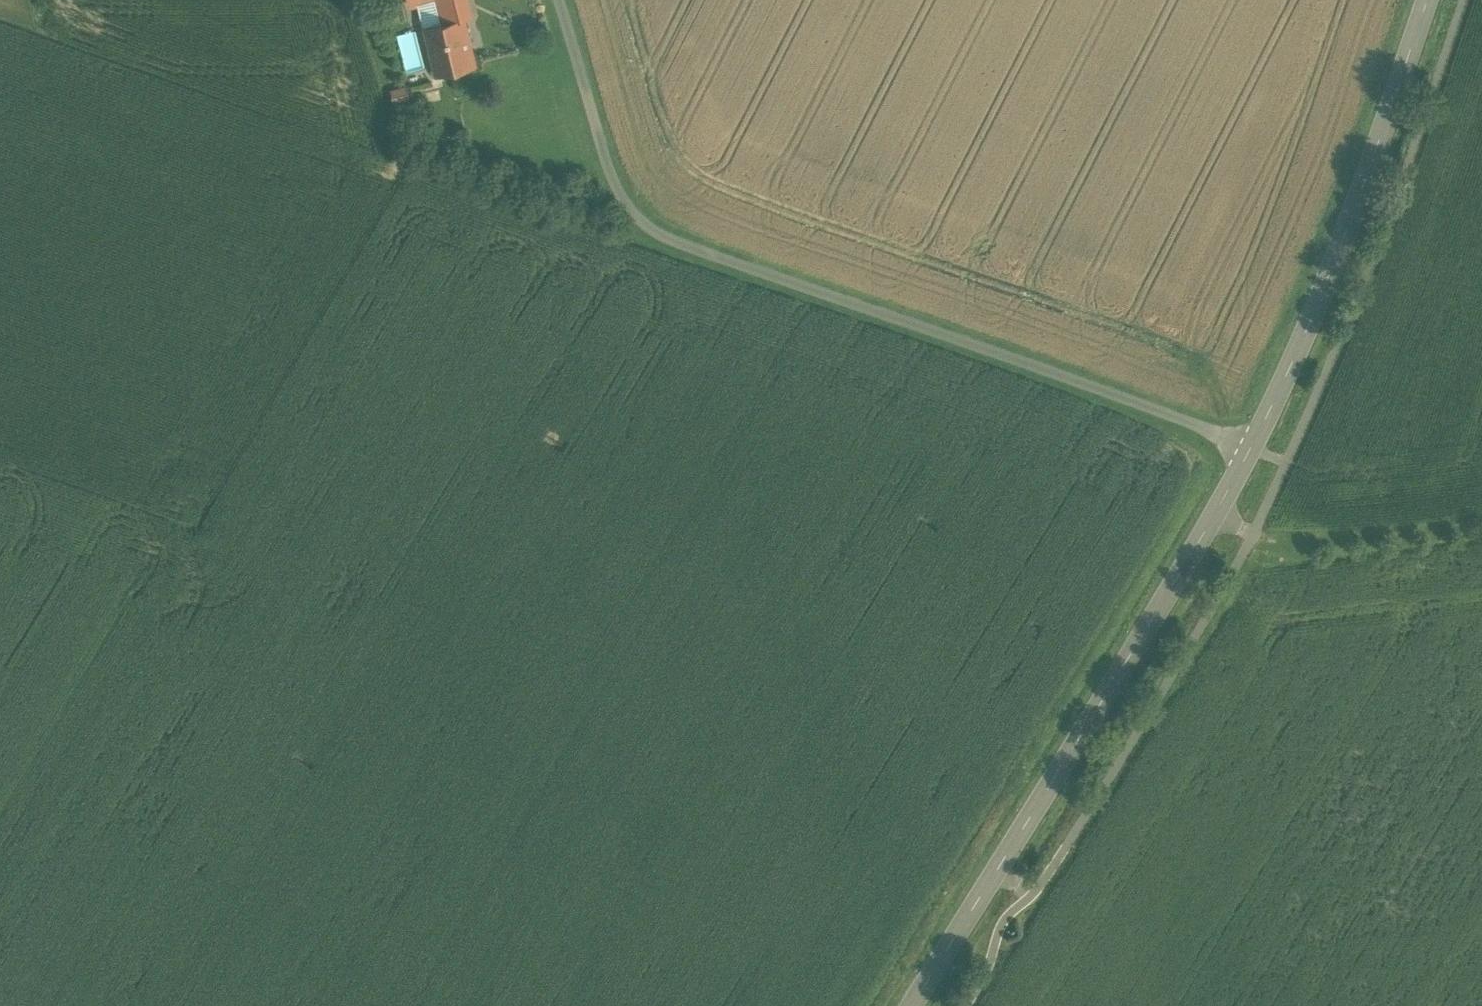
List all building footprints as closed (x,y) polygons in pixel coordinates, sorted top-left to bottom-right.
[(418,3),(424,27),(427,29),(442,25),(436,0),(430,0),(418,3)] [(442,25),(427,29),(438,73),(474,64),(463,19),(472,17),(468,0),(436,0),(442,25)] [(401,88),(386,92),(393,115),(407,111),(401,88)]
